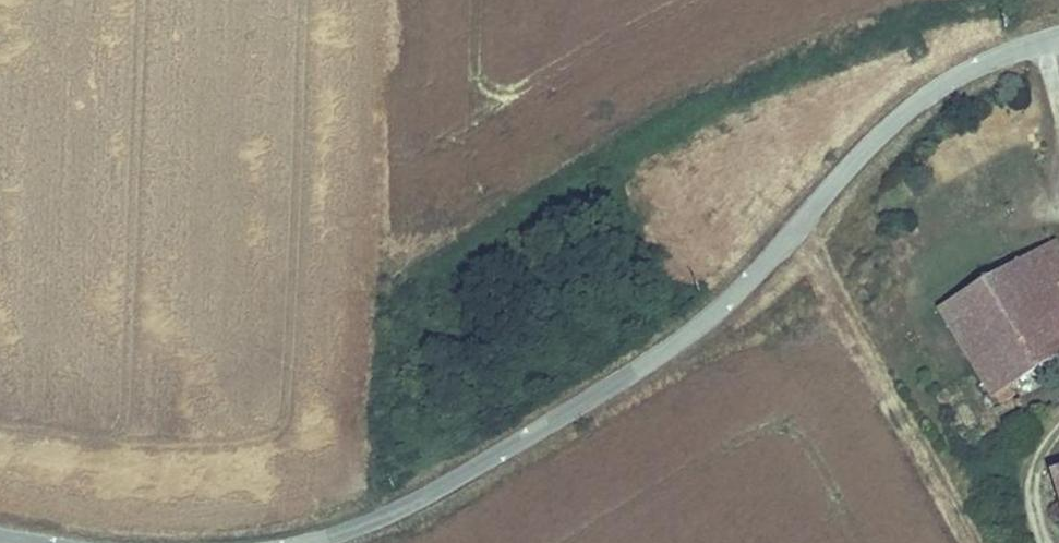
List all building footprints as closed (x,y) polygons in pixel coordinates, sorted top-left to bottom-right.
[(1056,239),(974,283),(941,302),(996,392),(1001,389),(1008,401),(1017,394),(1011,382),(1058,353),(1058,313),(1040,324),(1026,298),(1053,283),(1058,280),(1058,246),(1056,239)] [(1058,313),(1058,293),(1053,283),(1026,298),(1040,324),(1058,313)]
